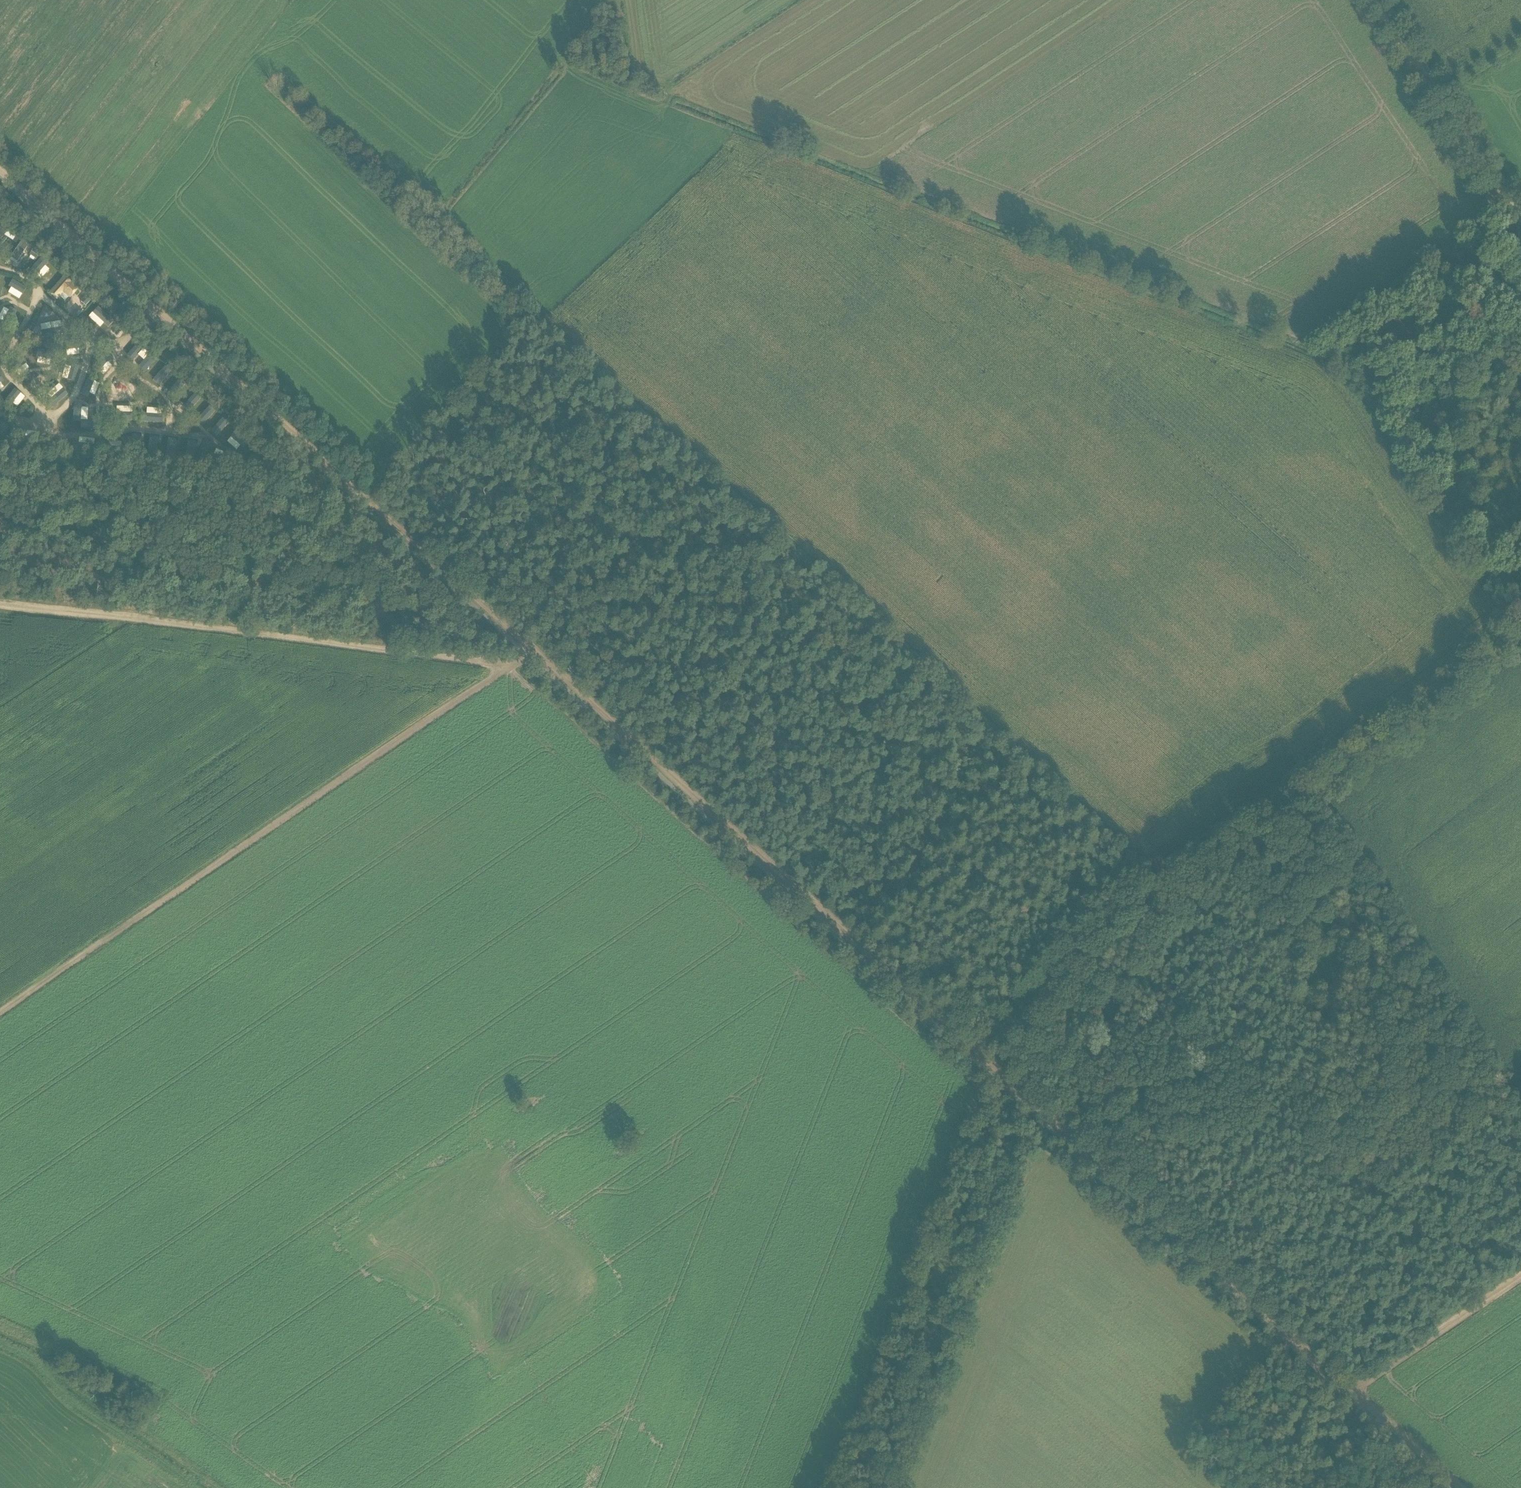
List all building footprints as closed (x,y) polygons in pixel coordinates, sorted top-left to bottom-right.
[(32,249),(29,255),(35,259),(39,253),(32,249)] [(56,269),(50,276),(56,281),(61,275),(56,269)] [(4,278),(1,284),(8,286),(10,281),(4,278)] [(71,293),(65,299),(70,304),(76,297),(71,293)] [(85,297),(80,303),(85,307),(90,302),(85,297)] [(110,316),(103,324),(113,334),(120,326),(110,316)] [(32,333),(53,330),(52,323),(31,325),(32,333)] [(118,358),(125,361),(126,357),(131,359),(135,350),(124,346),(118,358)] [(150,354),(146,359),(151,363),(156,358),(150,354)] [(141,371),(151,379),(158,370),(148,362),(141,371)] [(156,377),(152,382),(158,386),(161,382),(156,377)] [(187,387),(182,392),(188,396),(192,391),(187,387)] [(115,399),(115,409),(127,410),(127,399),(115,399)] [(143,405),(141,411),(148,413),(149,407),(143,405)] [(77,412),(65,412),(65,427),(78,427),(77,412)] [(223,420),(219,424),(224,429),(228,424),(223,420)] [(234,454),(243,446),(236,439),(227,447),(234,454)] [(1251,742),(1255,748),(1274,734),(1270,728),(1251,742)] [(1175,784),(1184,798),(1189,794),(1180,781),(1175,784)]
